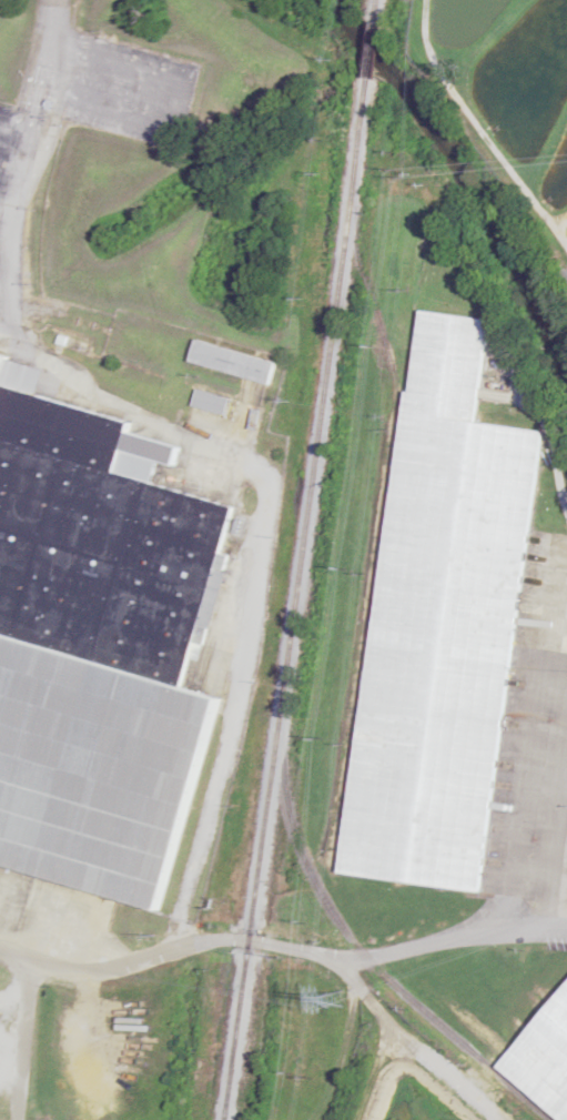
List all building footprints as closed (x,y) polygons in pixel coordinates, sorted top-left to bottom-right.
[(347,876),(487,891),(539,431),(479,424),(490,320),(410,311),(347,876)] [(276,363),(196,341),(189,363),(270,385),(276,363)] [(165,905),(230,661),(199,653),(221,570),(225,571),(229,555),(222,553),(234,507),(151,485),(157,462),(175,466),(181,440),(36,402),(46,365),(0,353),(0,862),(165,905)] [(224,416),(229,399),(196,389),(191,406),(224,416)] [(496,1072),(555,1119),(566,1119),(566,984),(496,1072)]
